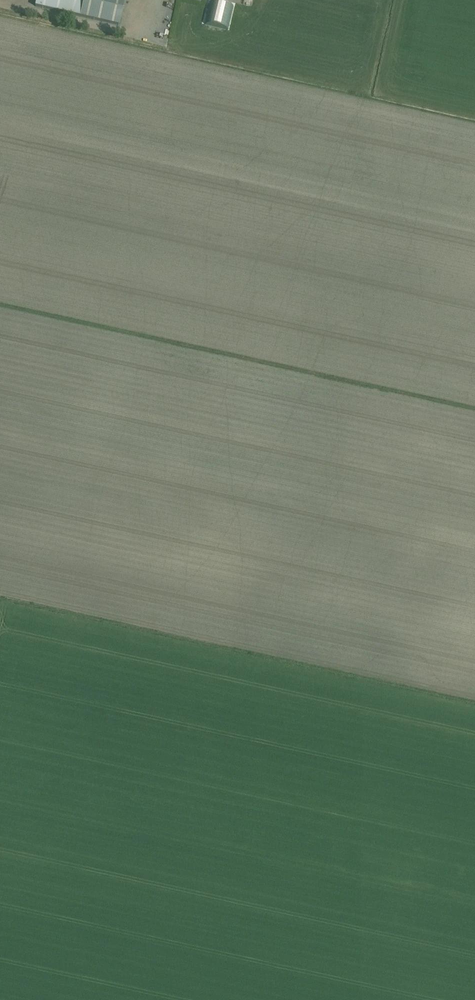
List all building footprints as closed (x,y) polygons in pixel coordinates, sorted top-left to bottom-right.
[(35,6),(119,25),(125,0),(37,0),(35,6)]
